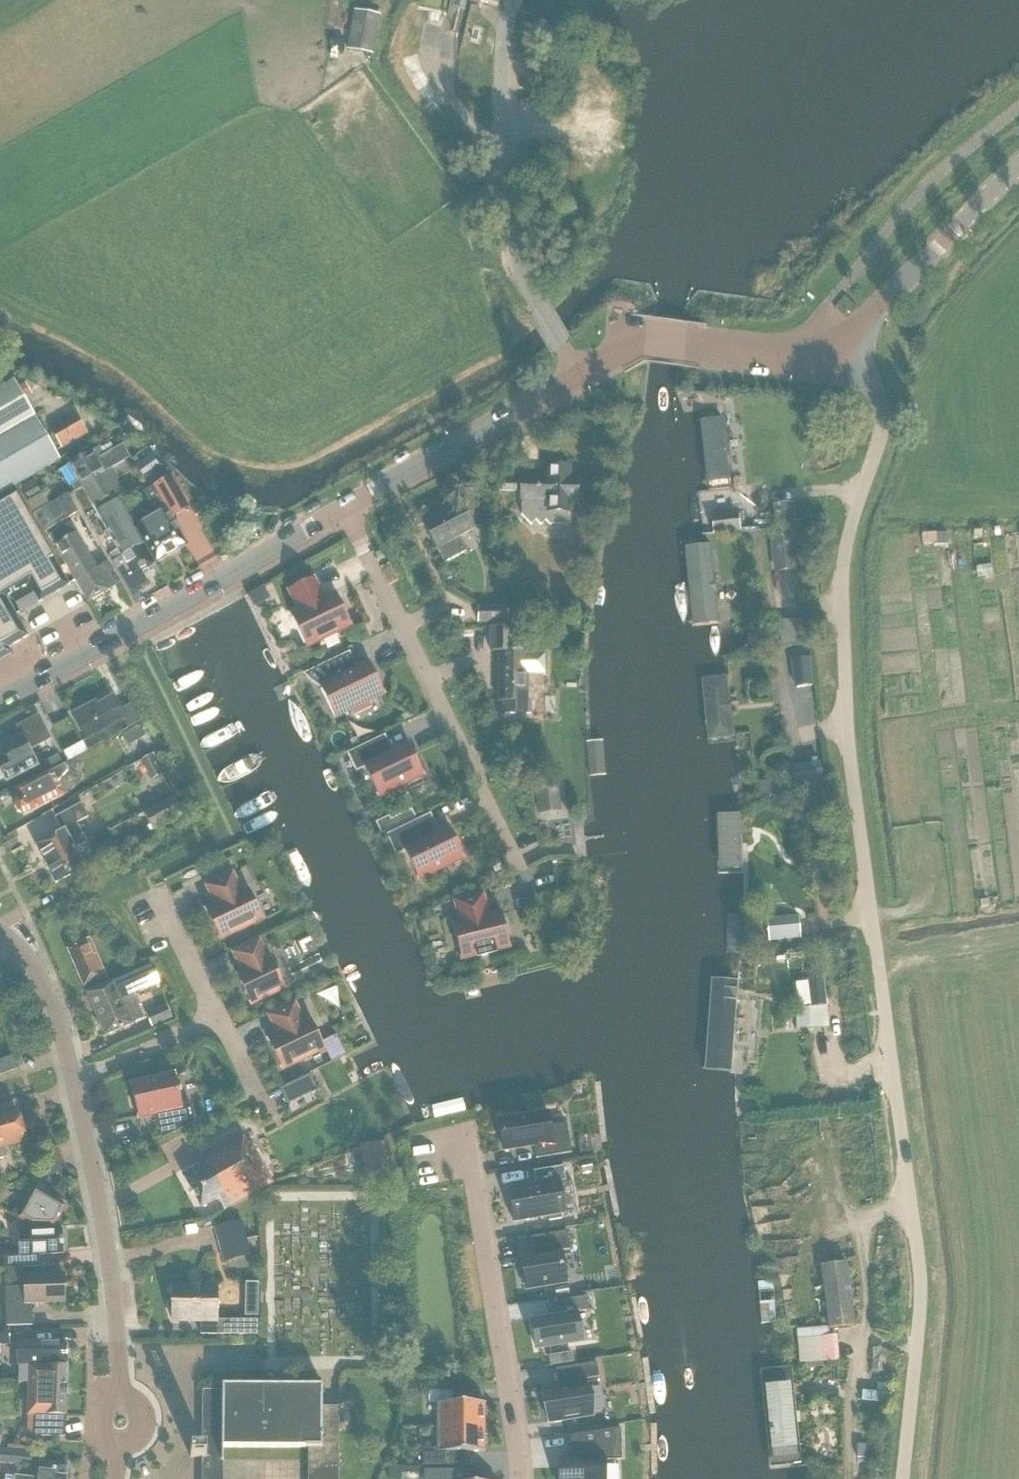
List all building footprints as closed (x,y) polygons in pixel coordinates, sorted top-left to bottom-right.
[(371,55),(379,15),(355,11),(347,50),(371,55)] [(57,459),(11,382),(0,389),(0,492),(57,459)] [(77,417),(52,432),(61,447),(86,433),(77,417)] [(67,464),(94,512),(124,493),(117,482),(129,475),(121,463),(132,457),(124,445),(102,457),(97,447),(67,464)] [(696,460),(674,462),(682,534),(704,531),(696,460)] [(568,481),(568,468),(548,468),(548,477),(521,476),(521,501),(520,515),(531,525),(535,520),(540,525),(546,522),(565,522),(565,512),(567,512),(567,500),(575,500),(576,481),(568,481)] [(170,478),(153,488),(171,519),(188,509),(172,481),(170,478)] [(502,491),(516,491),(516,478),(502,478),(502,491)] [(38,492),(31,480),(20,486),(27,498),(38,492)] [(186,546),(171,519),(153,488),(144,493),(156,515),(135,528),(155,564),(186,546)] [(44,533),(77,513),(66,494),(50,504),(42,492),(26,502),(33,514),(44,533)] [(0,504),(0,652),(27,637),(4,598),(28,584),(38,602),(68,585),(15,495),(0,504)] [(142,544),(127,518),(117,499),(95,512),(106,531),(103,533),(107,540),(110,539),(121,557),(142,544)] [(773,530),(795,528),(794,502),(772,504),(773,530)] [(474,530),(460,503),(450,509),(448,506),(439,511),(441,513),(423,523),(436,549),(437,549),(444,563),(466,552),(458,538),(474,530)] [(49,539),(74,581),(96,568),(72,525),(81,520),(77,513),(44,533),(47,540),(49,539)] [(709,535),(734,531),(731,515),(707,519),(709,535)] [(923,534),(923,546),(947,546),(947,534),(923,534)] [(776,571),(794,569),(791,538),(772,540),(776,571)] [(142,544),(121,557),(112,563),(123,582),(132,577),(154,564),(142,544)] [(677,562),(697,641),(723,635),(703,556),(677,562)] [(107,563),(97,569),(96,568),(74,581),(87,603),(109,590),(119,584),(107,563)] [(322,600),(312,579),(314,578),(313,577),(286,590),(286,591),(288,590),(298,612),(289,616),(290,617),(291,617),(304,644),(303,645),(304,646),(350,623),(350,622),(349,623),(335,595),(336,595),(336,594),(322,600)] [(253,608),(270,599),(263,586),(246,595),(253,608)] [(20,613),(37,603),(27,587),(11,597),(20,613)] [(136,590),(130,593),(135,601),(141,598),(136,590)] [(477,622),(501,622),(501,606),(477,607),(477,622)] [(536,621),(536,607),(521,607),(521,622),(536,621)] [(780,647),(797,644),(796,636),(804,635),(802,617),(793,618),(793,619),(777,621),(780,647)] [(514,650),(514,629),(491,629),(491,650),(499,650),(498,702),(502,702),(502,714),(531,714),(531,701),(526,701),(526,675),(545,676),(545,653),(527,653),(527,650),(514,650)] [(760,650),(758,635),(746,637),(748,651),(760,650)] [(349,671),(342,657),(348,654),(348,653),(304,674),(304,675),(319,686),(318,686),(319,688),(319,687),(333,714),(332,715),(333,716),(383,691),(383,690),(382,691),(369,663),(369,661),(349,671)] [(790,660),(794,688),(812,686),(808,658),(790,660)] [(739,748),(733,686),(706,689),(712,751),(739,748)] [(72,715),(86,740),(123,720),(127,728),(138,722),(129,705),(118,711),(111,698),(89,710),(87,707),(72,715)] [(6,782),(36,767),(29,753),(51,742),(39,718),(17,729),(20,736),(0,746),(4,753),(0,755),(0,763),(1,764),(0,764),(0,780),(1,781),(4,781),(5,780),(6,782)] [(145,734),(139,723),(121,733),(127,744),(145,734)] [(383,755),(376,740),(384,737),(383,735),(347,753),(355,770),(363,766),(377,793),(376,794),(376,795),(423,772),(422,771),(421,772),(408,744),(409,744),(408,743),(383,755)] [(67,761),(87,750),(81,740),(62,751),(67,761)] [(602,741),(589,741),(587,742),(589,777),(604,776),(602,741)] [(150,778),(160,773),(156,766),(160,763),(155,753),(140,761),(150,778)] [(58,756),(49,761),(54,771),(63,766),(58,756)] [(22,817),(50,802),(63,796),(56,784),(67,772),(64,765),(63,766),(54,771),(14,791),(17,799),(14,800),(15,803),(14,806),(17,812),(20,812),(22,817)] [(556,788),(536,791),(539,813),(559,810),(556,788)] [(153,831),(183,815),(173,796),(142,812),(153,831)] [(45,865),(86,843),(76,824),(88,818),(80,804),(54,818),(61,832),(35,845),(45,865)] [(411,810),(390,820),(394,828),(415,817),(411,810)] [(431,834),(423,818),(430,815),(429,814),(387,834),(396,853),(404,849),(417,876),(416,877),(417,878),(464,855),(463,854),(462,855),(449,827),(449,826),(431,834)] [(745,877),(743,822),(720,823),(722,878),(745,877)] [(86,843),(45,865),(55,884),(97,862),(91,851),(91,852),(86,843)] [(240,894),(230,874),(207,885),(217,905),(205,911),(219,938),(235,930),(236,932),(245,927),(244,925),(261,917),(248,890),(240,894)] [(486,916),(481,895),(456,901),(461,922),(452,925),(452,926),(453,926),(460,955),(459,956),(460,957),(476,953),(477,955),(494,951),(494,948),(510,944),(510,943),(508,943),(501,914),(502,913),(502,912),(486,916)] [(536,906),(534,898),(515,903),(517,911),(536,906)] [(769,939),(800,935),(798,916),(766,919),(769,939)] [(108,984),(88,940),(66,950),(105,1036),(143,1019),(132,994),(157,983),(150,966),(108,984)] [(269,961),(260,941),(236,952),(245,972),(238,975),(250,1002),(285,987),(272,960),(269,961)] [(796,1029),(828,1026),(826,1005),(822,977),(807,979),(810,1006),(795,1008),(796,1029)] [(738,993),(718,993),(716,1066),(735,1065),(738,993)] [(151,1027),(172,1018),(166,1004),(145,1013),(151,1027)] [(303,1024),(293,1004),(270,1015),(280,1035),(269,1040),(282,1067),(324,1046),(311,1020),(303,1024)] [(286,1104),(316,1089),(309,1074),(279,1088),(286,1104)] [(181,1106),(175,1076),(176,1076),(175,1075),(131,1085),(138,1117),(160,1112),(165,1135),(194,1122),(190,1104),(181,1106)] [(852,1093),(838,1094),(839,1106),(853,1105),(852,1093)] [(549,1127),(547,1113),(498,1120),(503,1151),(533,1146),(535,1159),(571,1153),(566,1124),(549,1127)] [(17,1114),(0,1119),(0,1159),(7,1157),(3,1146),(24,1140),(17,1114)] [(246,1146),(239,1133),(200,1154),(207,1167),(184,1179),(200,1208),(218,1197),(225,1208),(271,1182),(250,1144),(246,1146)] [(369,1181),(394,1175),(385,1140),(360,1147),(369,1181)] [(535,1185),(507,1189),(513,1222),(547,1216),(548,1221),(561,1219),(561,1214),(564,1213),(575,1211),(570,1180),(565,1181),(563,1166),(532,1171),(535,1185)] [(55,1201),(34,1189),(17,1217),(32,1227),(53,1227),(65,1207),(62,1205),(64,1202),(57,1198),(55,1201)] [(241,1220),(213,1227),(221,1256),(249,1249),(241,1220)] [(2,1268),(39,1266),(38,1255),(63,1254),(62,1230),(18,1232),(19,1253),(2,1254),(2,1268)] [(520,1258),(525,1290),(566,1283),(560,1252),(568,1250),(565,1232),(529,1238),(533,1256),(520,1258)] [(827,1326),(828,1329),(854,1325),(846,1263),(819,1266),(827,1326)] [(6,1326),(32,1326),(31,1303),(64,1302),(63,1275),(23,1277),(24,1287),(5,1288),(6,1326)] [(246,1284),(246,1315),(255,1315),(255,1284),(246,1284)] [(258,1335),(258,1320),(216,1320),(216,1287),(172,1286),(171,1321),(200,1321),(200,1335),(258,1335)] [(567,1286),(554,1288),(555,1296),(568,1294),(567,1286)] [(564,1312),(531,1318),(535,1347),(581,1340),(576,1311),(588,1309),(586,1294),(562,1298),(564,1312)] [(829,1336),(828,1329),(827,1326),(796,1329),(797,1338),(799,1363),(823,1361),(838,1360),(836,1335),(829,1336)] [(9,1345),(8,1327),(0,1328),(0,1345),(9,1345)] [(30,1366),(66,1365),(65,1343),(18,1344),(18,1356),(18,1365),(30,1365),(30,1366)] [(881,1371),(883,1348),(871,1347),(868,1370),(881,1371)] [(571,1362),(570,1355),(550,1358),(552,1366),(571,1362)] [(543,1393),(548,1422),(591,1414),(586,1380),(598,1378),(595,1363),(555,1370),(558,1391),(543,1393)] [(35,1436),(64,1436),(66,1366),(29,1367),(28,1414),(35,1414),(35,1436)] [(762,1379),(774,1478),(785,1478),(803,1477),(791,1375),(762,1379)] [(223,1458),(223,1447),(308,1448),(308,1478),(338,1478),(338,1407),(321,1407),(322,1385),(221,1385),(221,1391),(202,1391),(201,1449),(189,1449),(189,1458),(223,1458)] [(414,1385),(402,1385),(402,1397),(403,1397),(413,1397),(414,1385)] [(436,1427),(483,1427),(483,1404),(485,1404),(485,1403),(436,1403),(436,1427)] [(483,1427),(436,1427),(436,1452),(463,1452),(485,1452),(485,1451),(483,1451),(483,1427)] [(559,1478),(604,1478),(604,1464),(607,1461),(621,1460),(620,1429),(569,1437),(570,1458),(558,1459),(559,1478)] [(864,1458),(865,1445),(857,1444),(856,1458),(864,1458)] [(6,1449),(0,1449),(0,1463),(29,1466),(31,1452),(6,1450),(6,1449)] [(435,1465),(435,1456),(422,1455),(422,1466),(435,1465)] [(67,1466),(38,1462),(36,1478),(15,1477),(15,1478),(65,1478),(67,1466)] [(388,1478),(400,1478),(400,1474),(400,1468),(388,1468),(388,1478)] [(464,1470),(423,1470),(423,1478),(464,1478),(464,1470)]
